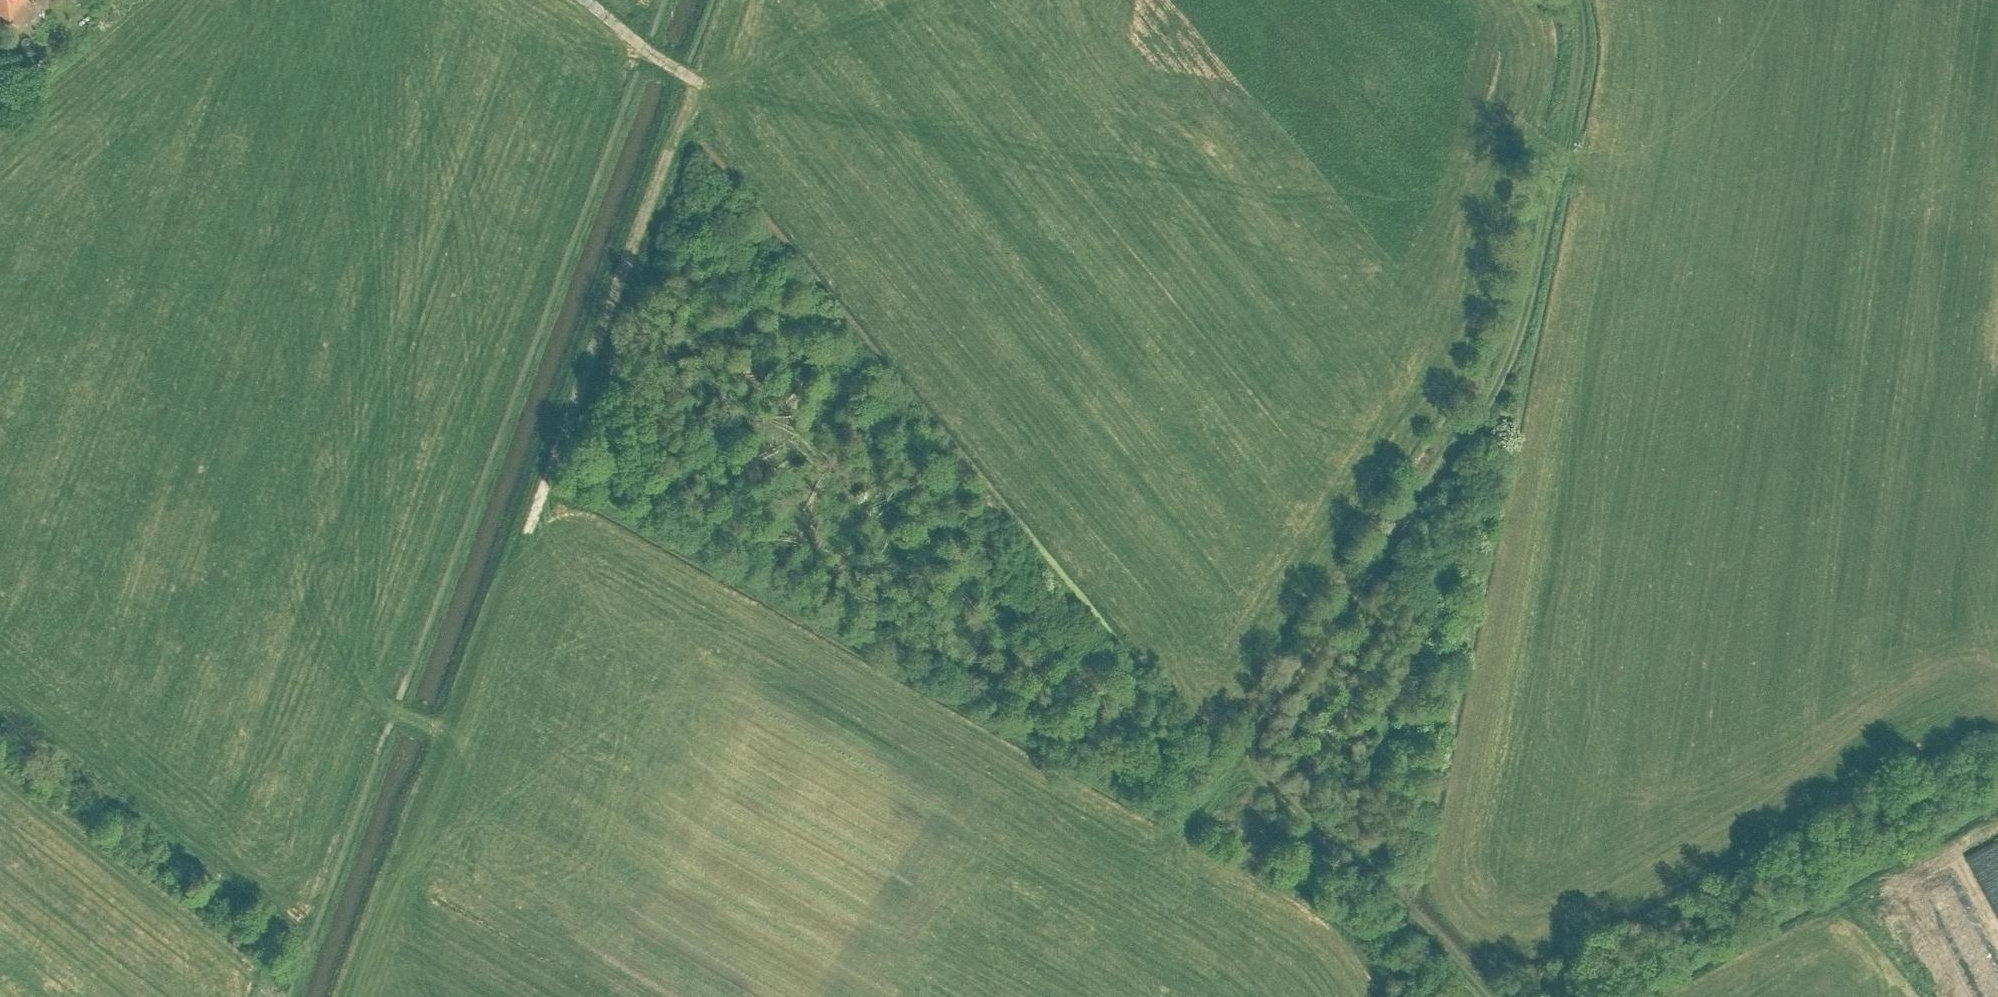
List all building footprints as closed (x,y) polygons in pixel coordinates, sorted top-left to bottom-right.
[(7,24),(27,0),(0,0),(0,18),(7,24)] [(1988,844),(1997,864),(1997,839),(1988,844)] [(1997,986),(1997,909),(1973,850),(1942,863),(1996,987),(1997,986)]
